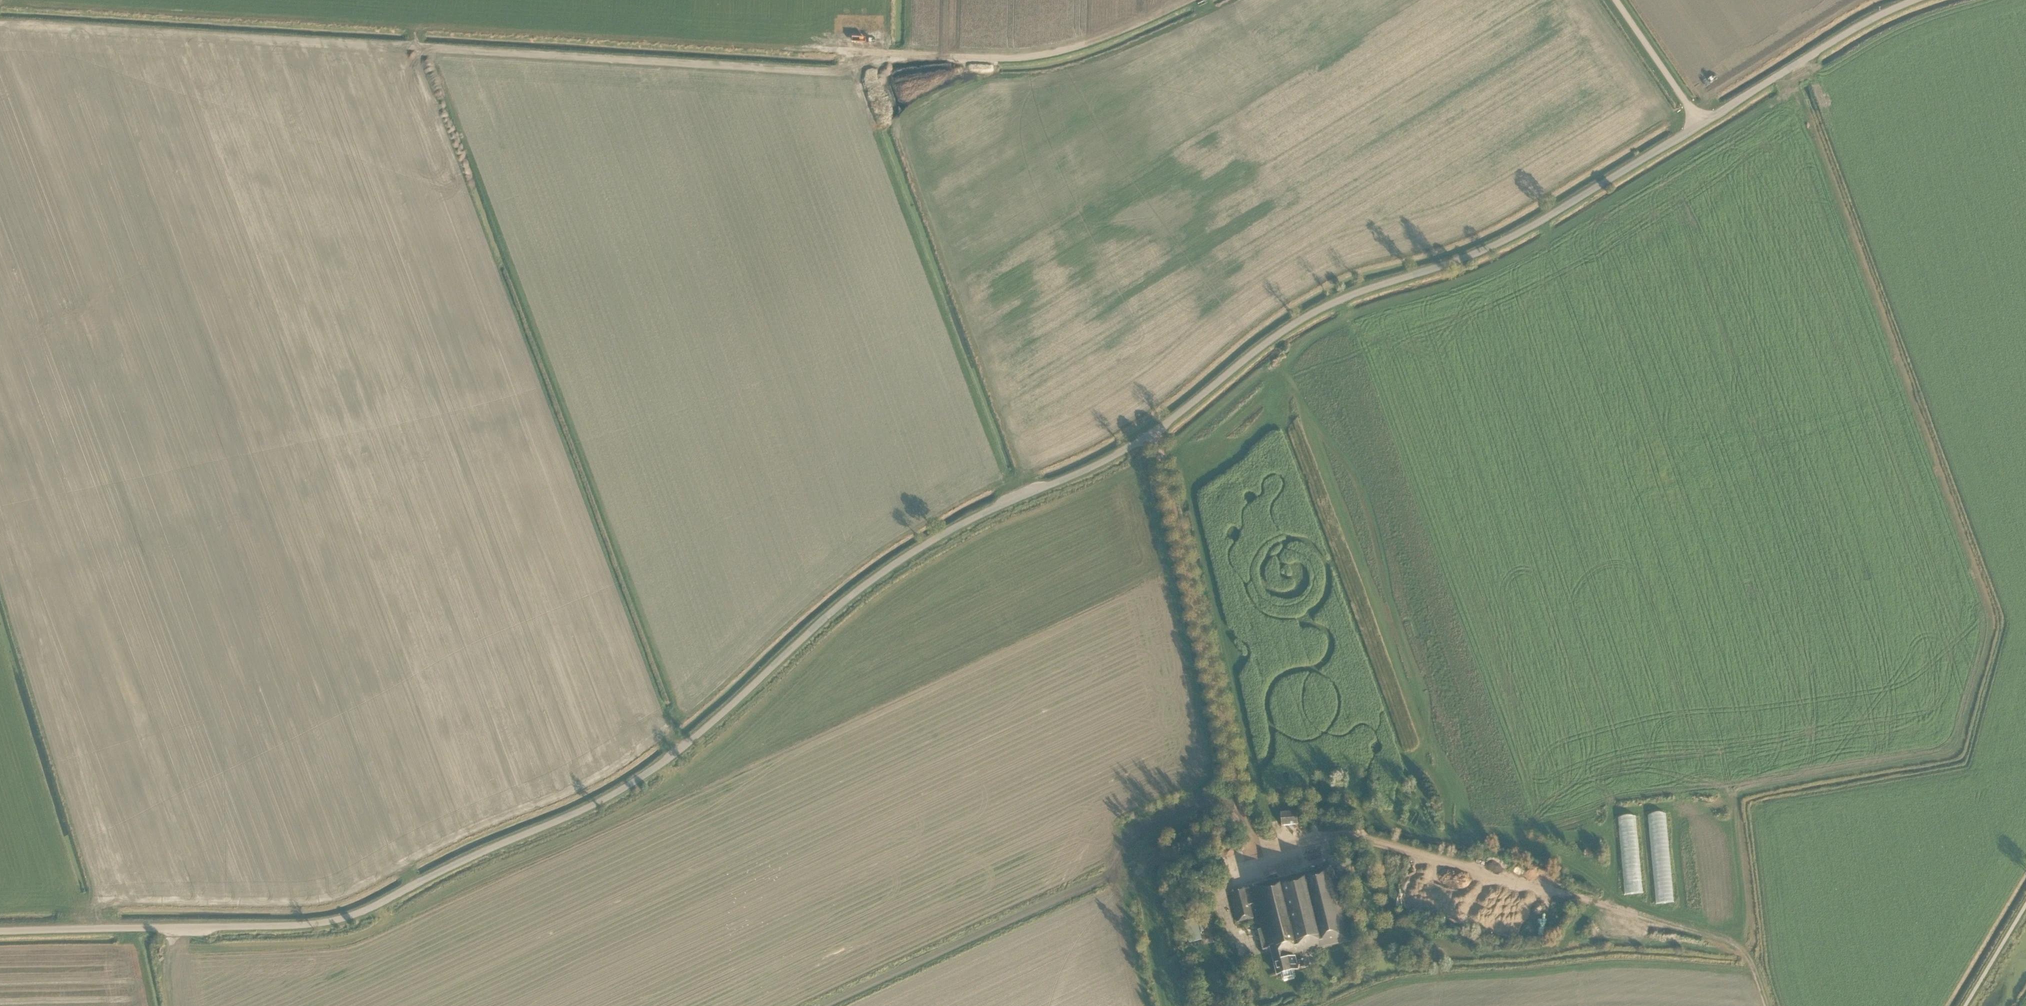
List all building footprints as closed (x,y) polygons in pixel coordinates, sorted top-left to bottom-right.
[(1280,813),(1281,825),(1298,824),(1296,811),(1280,813)] [(1353,941),(1335,867),(1230,893),(1237,923),(1253,918),(1248,899),(1250,898),(1263,951),(1270,949),(1277,975),(1282,974),(1283,980),(1294,978),(1292,971),(1308,968),(1306,960),(1303,961),(1301,953),(1353,941)] [(1188,892),(1190,900),(1199,898),(1197,890),(1188,892)]
